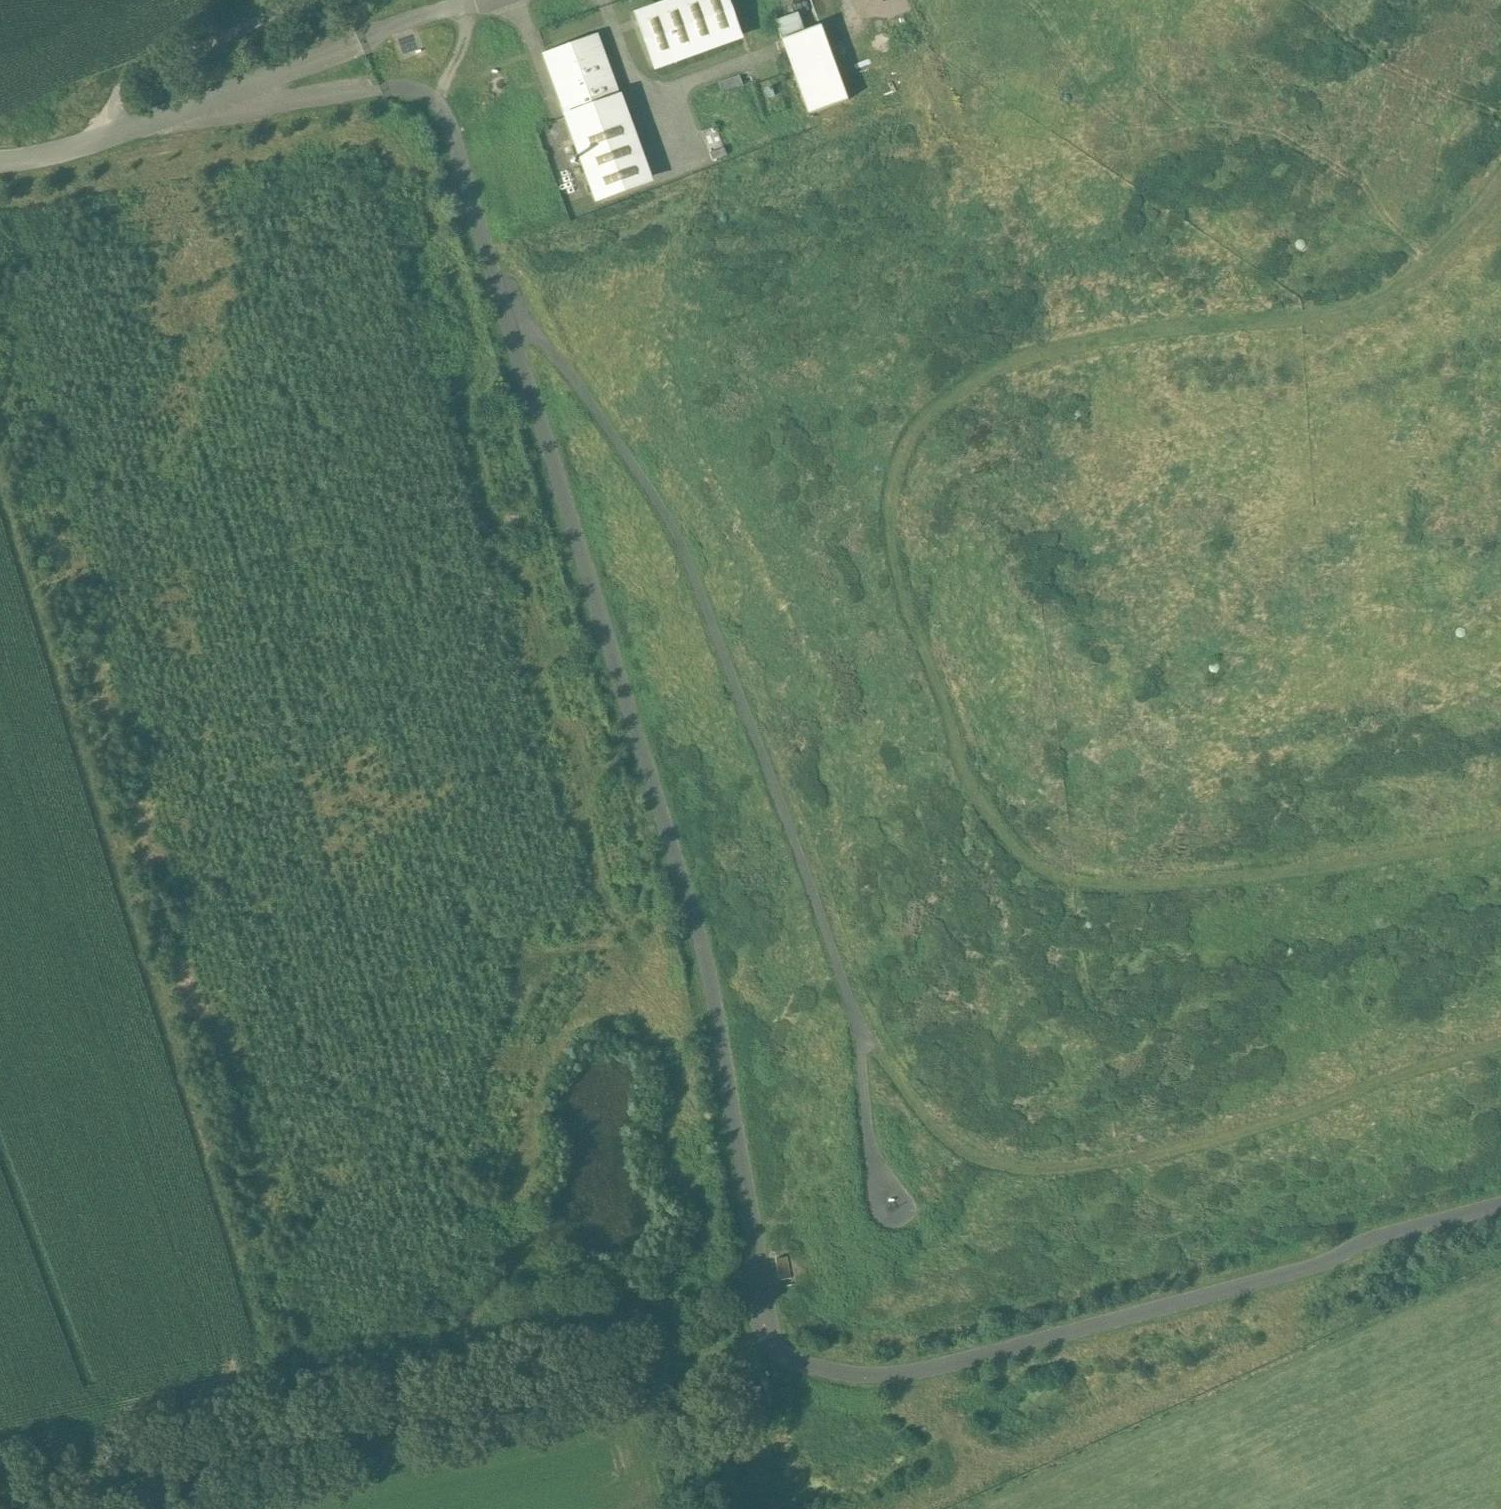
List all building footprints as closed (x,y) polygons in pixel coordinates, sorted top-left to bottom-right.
[(639,16),(656,65),(737,36),(724,0),(683,0),(639,16)] [(820,24),(805,30),(798,12),(775,20),(809,114),(848,100),(820,24)] [(595,39),(547,56),(554,76),(555,76),(569,117),(617,99),(602,60),(595,39)] [(739,74),(719,82),(723,93),(743,85),(739,74)] [(569,117),(598,197),(647,180),(617,99),(569,117)] [(716,126),(702,131),(710,153),(724,147),(716,126)] [(724,147),(710,153),(712,159),(727,154),(724,147)]
